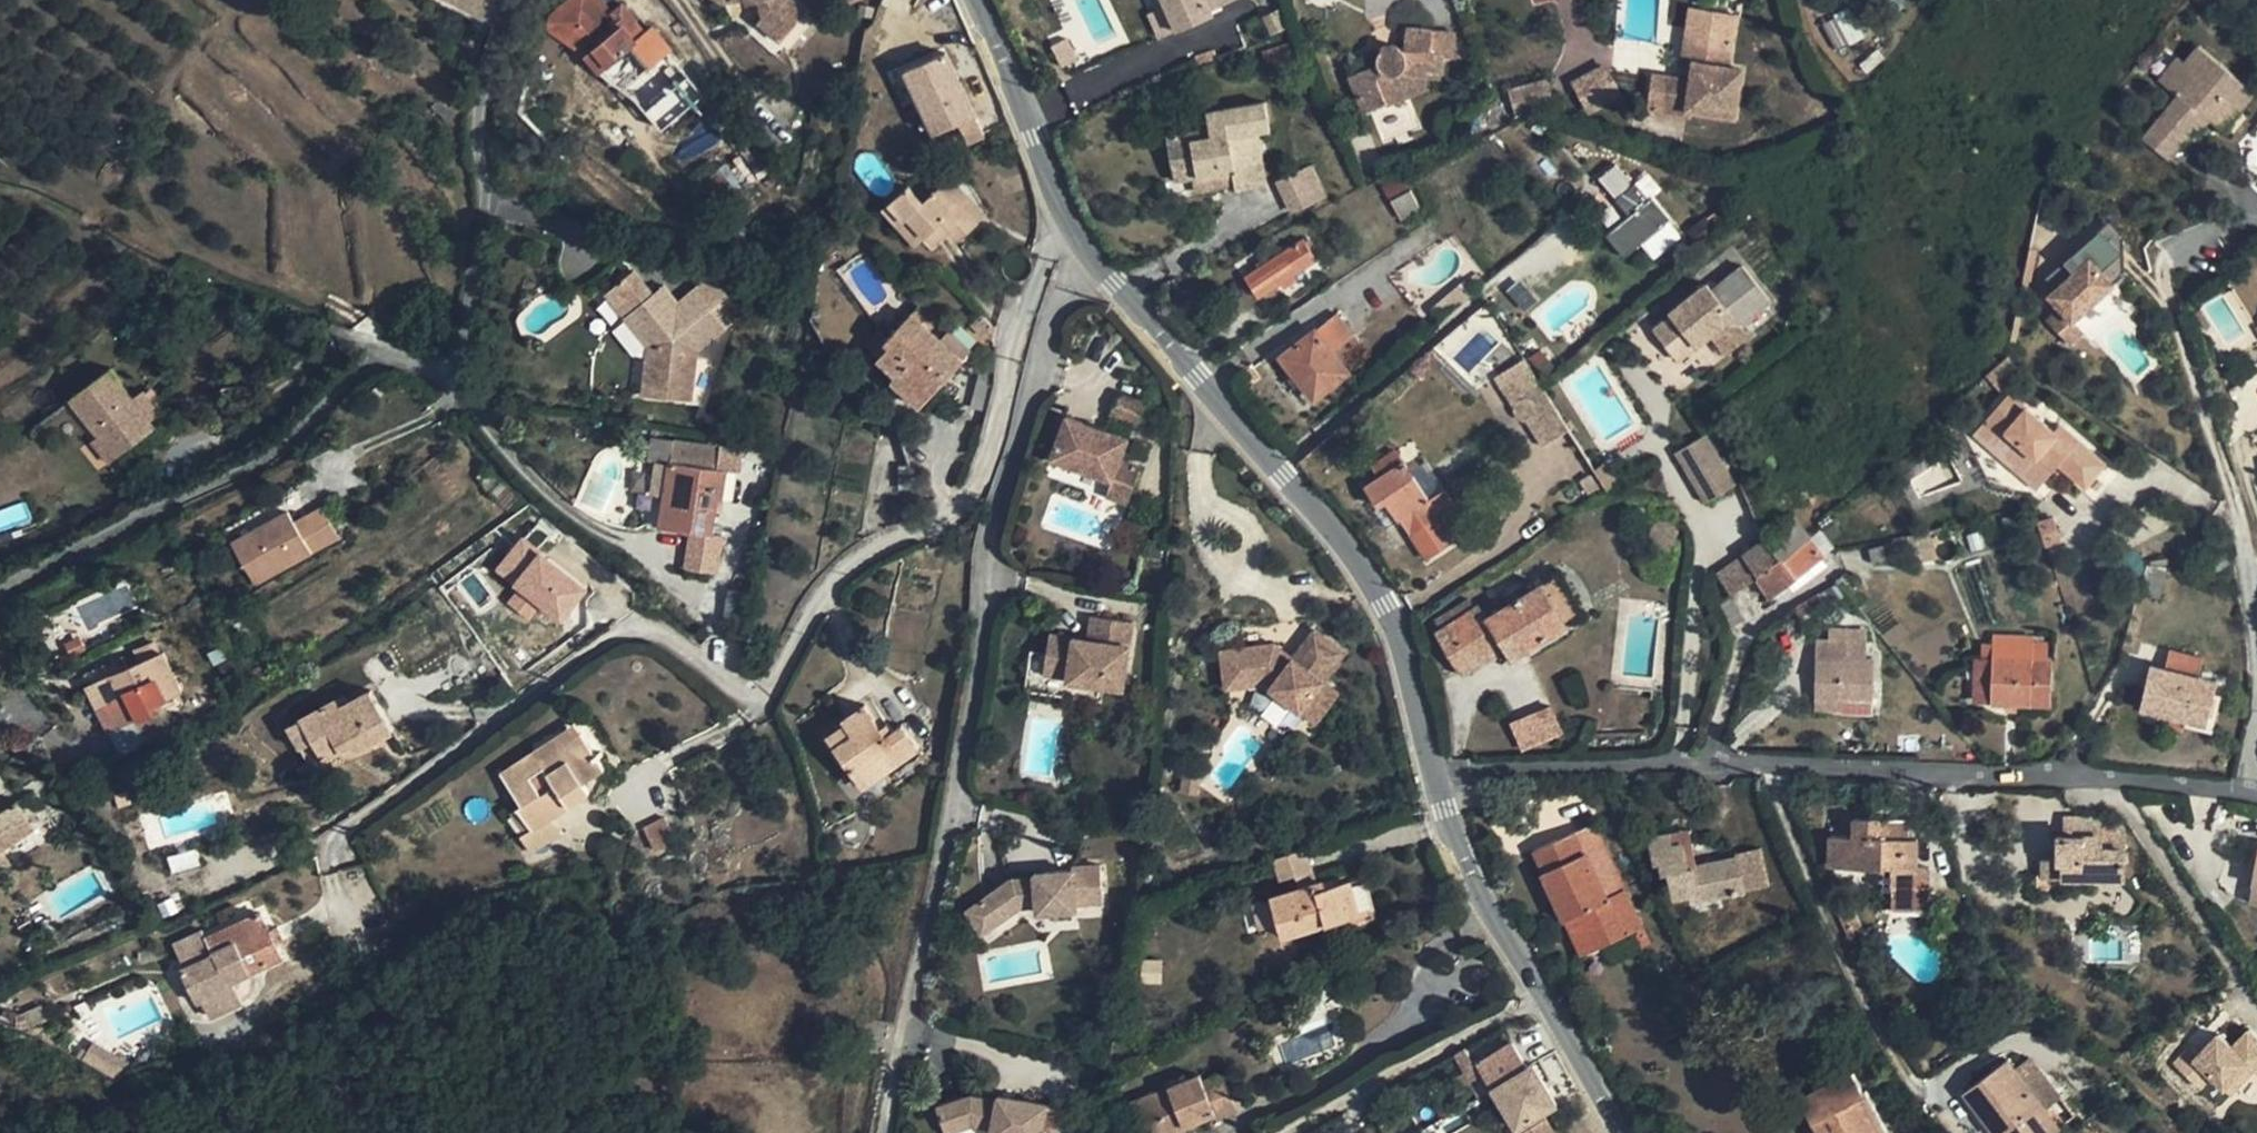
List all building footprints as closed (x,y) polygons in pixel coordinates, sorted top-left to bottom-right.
[(496,21),(506,0),(456,0),(496,21)] [(624,25),(613,12),(604,0),(571,0),(553,16),(549,29),(587,55),(624,25)] [(749,4),(761,1),(764,16),(759,21),(781,41),(808,13),(794,0),(748,0),(749,4)] [(1179,32),(1214,16),(1209,5),(1218,1),(1221,8),(1237,0),(1165,0),(1179,32)] [(624,25),(634,17),(623,4),(613,12),(624,25)] [(1669,91),(1650,88),(1647,110),(1688,116),(1689,110),(1735,116),(1742,69),(1728,66),(1737,13),(1691,5),(1688,28),(1699,30),(1693,67),(1691,80),(1671,77),(1669,91)] [(1146,14),(1157,40),(1170,34),(1160,8),(1146,14)] [(1264,16),(1272,34),(1288,27),(1280,9),(1264,16)] [(634,17),(624,25),(587,55),(618,90),(610,98),(619,109),(646,87),(637,77),(653,64),(642,52),(635,44),(647,33),(634,17)] [(1348,76),(1363,114),(1428,90),(1428,79),(1439,80),(1442,56),(1455,57),(1457,32),(1406,27),(1404,50),(1401,48),(1398,45),(1397,42),(1396,41),(1392,41),(1387,42),(1384,44),(1380,46),(1381,51),(1379,54),(1378,58),(1377,64),(1348,76)] [(1682,66),(1693,67),(1699,30),(1688,28),(1682,66)] [(642,52),(659,37),(653,29),(647,33),(635,44),(642,52)] [(671,50),(659,37),(642,52),(653,64),(671,50)] [(2161,81),(2180,96),(2146,137),(2170,157),(2195,127),(2205,114),(2220,126),(2238,105),(2243,109),(2256,91),(2256,89),(2202,45),(2187,63),(2180,57),(2161,81)] [(966,147),(985,138),(946,54),(900,75),(929,139),(956,127),(966,147)] [(1609,63),(1576,79),(1592,111),(1625,95),(1609,63)] [(637,77),(646,87),(662,75),(653,64),(637,77)] [(1652,74),(1650,88),(1669,91),(1671,77),(1652,74)] [(1547,80),(1526,86),(1536,109),(1554,104),(1547,80)] [(1536,109),(1526,86),(1509,90),(1516,115),(1536,109)] [(1251,134),(1258,133),(1271,130),(1266,101),(1206,112),(1209,128),(1166,136),(1174,182),(1193,178),(1236,170),(1238,184),(1239,190),(1267,185),(1261,153),(1254,154),(1251,134)] [(2238,105),(2220,126),(2226,130),(2243,109),(2238,105)] [(2205,114),(2195,127),(2200,131),(2211,118),(2205,114)] [(1261,153),(1258,133),(1251,134),(1254,154),(1261,153)] [(1429,153),(1440,149),(1437,141),(1426,146),(1429,153)] [(1606,234),(1625,257),(1671,218),(1653,196),(1650,199),(1636,183),(1634,185),(1616,163),(1599,177),(1630,215),(1606,234)] [(1327,198),(1313,167),(1278,184),(1293,214),(1327,198)] [(1236,170),(1193,178),(1195,192),(1238,184),(1236,170)] [(960,203),(969,195),(951,177),(925,201),(909,185),(891,203),(905,220),(909,216),(926,236),(934,244),(948,231),(958,241),(978,222),(960,203)] [(960,203),(978,222),(987,214),(969,195),(960,203)] [(905,220),(891,203),(884,210),(898,226),(905,220)] [(905,220),(898,226),(916,245),(926,236),(909,216),(905,220)] [(2039,244),(2031,243),(2025,283),(2032,284),(2039,244)] [(1281,283),(1294,274),(1309,265),(1294,244),(1245,276),(1260,298),(1281,283)] [(2100,259),(2057,290),(2067,305),(2052,317),(2072,343),(2087,331),(2078,319),(2120,287),(2100,259)] [(1662,333),(1674,347),(1692,332),(1705,348),(1718,337),(1734,354),(1756,336),(1746,325),(1774,301),(1745,267),(1717,290),(1711,283),(1676,312),(1681,318),(1662,333)] [(698,351),(727,329),(715,315),(704,300),(676,323),(667,312),(653,294),(634,271),(606,293),(649,346),(643,396),(693,401),(698,351)] [(1294,274),(1281,283),(1285,288),(1297,279),(1294,274)] [(724,307),(732,301),(713,277),(695,290),(704,300),(715,315),(724,307)] [(653,294),(667,312),(678,303),(664,285),(653,294)] [(678,303),(667,312),(676,323),(704,300),(695,290),(678,303)] [(743,316),(732,301),(724,307),(735,322),(743,316)] [(715,315),(727,329),(735,322),(724,307),(715,315)] [(961,358),(941,339),(912,312),(887,339),(879,332),(866,346),(896,374),(901,368),(931,397),(964,361),(961,358)] [(1349,372),(1346,367),(1332,350),(1353,332),(1337,313),(1316,329),(1282,357),(1316,399),(1349,372)] [(941,339),(961,358),(971,349),(950,329),(941,339)] [(1332,350),(1346,367),(1367,350),(1353,332),(1332,350)] [(1692,332),(1674,347),(1687,364),(1705,348),(1692,332)] [(1543,385),(1528,359),(1501,375),(1516,399),(1543,385)] [(922,406),(931,397),(901,368),(896,374),(892,378),(922,406)] [(987,413),(993,387),(979,371),(970,408),(987,413)] [(71,403),(109,455),(163,417),(142,389),(126,400),(108,375),(71,403)] [(1571,433),(1543,385),(1516,399),(1519,405),(1519,406),(1519,407),(1518,407),(1518,408),(1518,409),(1519,410),(1519,411),(1519,412),(1520,412),(1520,413),(1520,414),(1521,414),(1521,415),(1522,416),(1523,416),(1523,417),(1524,417),(1525,417),(1525,418),(1526,418),(1526,419),(1527,418),(1528,418),(1529,418),(1530,419),(1547,448),(1571,433)] [(2107,461),(2070,426),(2064,432),(2058,427),(2015,385),(1990,411),(2007,428),(2011,423),(2055,465),(2062,457),(2087,482),(2107,461)] [(1158,409),(1127,396),(1118,416),(1149,430),(1158,409)] [(1134,442),(1075,416),(1057,457),(1116,483),(1126,462),(1134,442)] [(2058,427),(2064,432),(2070,426),(2064,421),(2058,427)] [(1676,451),(1706,502),(1736,484),(1706,434),(1676,451)] [(670,461),(673,441),(653,438),(650,461),(664,463),(670,464),(670,461)] [(720,449),(673,441),(670,461),(717,468),(720,449)] [(739,472),(742,449),(721,446),(720,449),(717,468),(727,470),(739,472)] [(1384,474),(1404,461),(1395,448),(1375,462),(1384,474)] [(670,464),(665,496),(659,527),(692,532),(688,550),(720,556),(723,536),(712,535),(719,500),(722,500),(727,470),(717,468),(670,461),(670,464)] [(1387,501),(1400,520),(1402,518),(1427,559),(1456,540),(1440,516),(1456,505),(1445,489),(1428,499),(1404,461),(1384,474),(1366,485),(1380,505),(1387,501)] [(1147,471),(1126,462),(1116,483),(1110,498),(1131,507),(1147,471)] [(670,464),(664,463),(659,495),(665,496),(670,464)] [(1601,481),(1608,490),(1618,481),(1612,473),(1601,481)] [(1387,501),(1380,505),(1392,525),(1400,520),(1387,501)] [(295,520),(313,553),(341,538),(323,505),(295,520)] [(256,585),(313,553),(295,520),(289,509),(232,542),(256,585)] [(1795,516),(1766,537),(1783,559),(1812,538),(1795,516)] [(564,618),(591,586),(527,533),(499,566),(525,588),(514,600),(533,616),(545,602),(564,618)] [(1783,559),(1766,537),(1743,554),(1759,577),(1783,559)] [(1783,559),(1798,577),(1826,556),(1812,538),(1783,559)] [(1873,564),(1899,557),(1895,541),(1869,548),(1873,564)] [(1759,577),(1757,579),(1771,597),(1775,595),(1779,601),(1789,593),(1784,587),(1798,577),(1783,559),(1759,577)] [(2146,564),(2138,592),(2161,598),(2168,570),(2146,564)] [(1846,572),(1836,580),(1848,594),(1857,586),(1846,572)] [(1559,575),(1542,584),(1568,624),(1583,615),(1559,575)] [(1436,631),(1459,667),(1485,651),(1489,659),(1506,648),(1512,659),(1568,624),(1542,584),(1486,617),(1479,605),(1475,607),(1470,599),(1437,619),(1442,628),(1436,631)] [(1744,620),(1730,596),(1716,604),(1730,627),(1744,620)] [(1130,627),(1090,617),(1084,640),(1046,631),(1035,670),(1059,676),(1059,679),(1114,693),(1130,627)] [(1817,641),(1816,699),(1844,699),(1873,699),(1874,660),(1864,660),(1865,641),(1868,641),(1867,629),(1830,628),(1830,641),(1817,641)] [(1994,657),(1992,702),(1992,703),(2051,705),(2052,659),(2047,659),(2048,642),(2033,641),(2033,636),(1994,635),(1994,643),(1994,657)] [(1272,650),(1235,655),(1240,693),(1260,691),(1312,734),(1336,704),(1320,690),(1343,662),(1314,639),(1291,666),(1272,650)] [(1982,643),(1981,657),(1994,657),(1994,643),(1982,643)] [(2142,707),(2188,718),(2190,712),(2207,716),(2213,692),(2207,691),(2210,678),(2199,676),(2203,657),(2170,649),(2165,668),(2152,665),(2142,707)] [(110,675),(121,700),(132,724),(153,715),(150,707),(183,692),(165,651),(110,675)] [(1464,675),(1489,659),(1485,651),(1459,667),(1464,675)] [(1235,655),(1218,657),(1223,696),(1240,693),(1235,655)] [(1994,657),(1981,657),(1976,657),(1975,702),(1992,702),(1994,657)] [(121,700),(110,675),(86,685),(97,710),(121,700)] [(2216,680),(2210,678),(2207,691),(2213,692),(2216,680)] [(325,761),(341,751),(355,743),(358,750),(395,730),(371,689),(350,701),(343,705),(339,697),(301,718),(314,742),(325,761)] [(343,705),(350,701),(345,693),(339,697),(343,705)] [(1844,699),(1816,699),(1816,711),(1843,712),(1844,699)] [(1844,699),(1843,712),(1872,713),(1873,699),(1844,699)] [(828,735),(864,787),(920,749),(902,724),(887,734),(865,703),(844,718),(846,722),(828,735)] [(1552,708),(1509,721),(1518,751),(1561,738),(1552,708)] [(2206,722),(2207,716),(2190,712),(2188,718),(2206,722)] [(314,742),(301,718),(288,726),(301,749),(314,742)] [(537,749),(540,754),(543,758),(582,732),(576,723),(537,749)] [(531,828),(523,833),(520,836),(531,853),(563,832),(553,817),(550,813),(567,802),(570,806),(590,792),(584,782),(606,768),(582,732),(543,758),(540,754),(503,777),(522,804),(517,807),(531,828)] [(314,742),(301,749),(311,768),(325,761),(314,742)] [(355,743),(341,751),(345,757),(358,750),(355,743)] [(503,777),(540,754),(537,749),(501,773),(503,777)] [(4,849),(37,829),(18,800),(0,811),(0,851),(4,849)] [(553,817),(570,806),(567,802),(550,813),(553,817)] [(531,828),(517,807),(509,812),(523,833),(531,828)] [(643,827),(655,852),(677,842),(665,816),(643,827)] [(1929,888),(1930,874),(1930,867),(1917,868),(1918,839),(1909,838),(1911,819),(1855,817),(1854,836),(1831,836),(1831,867),(1883,868),(1892,868),(1892,887),(1892,910),(1928,911),(1929,888)] [(2108,824),(2108,818),(2071,817),(2071,835),(2063,835),(2063,854),(2051,854),(2051,877),(2067,877),(2131,877),(2131,848),(2131,829),(2125,824),(2108,824)] [(1567,920),(1571,928),(1591,919),(1604,945),(1642,927),(1594,822),(1534,850),(1545,871),(1543,872),(1549,886),(1553,884),(1558,894),(1554,896),(1565,921),(1567,920)] [(1672,846),(1683,843),(1693,842),(1690,830),(1670,834),(1672,846)] [(1672,846),(1670,834),(1650,838),(1655,864),(1660,863),(1662,875),(1669,874),(1674,898),(1696,892),(1699,900),(1745,890),(1770,885),(1764,847),(1737,853),(1739,857),(1698,867),(1688,869),(1683,843),(1672,846)] [(1688,869),(1698,867),(1693,842),(1683,843),(1688,869)] [(1270,896),(1282,937),(1360,914),(1351,879),(1326,887),(1323,880),(1321,880),(1310,846),(1284,854),(1294,888),(1270,896)] [(13,863),(4,849),(0,851),(0,871),(13,863)] [(978,899),(993,925),(1020,909),(1036,906),(1037,913),(1076,911),(1075,906),(1103,904),(1100,866),(1073,868),(1073,870),(1047,872),(1046,876),(1013,879),(978,899)] [(1892,868),(1883,868),(1882,887),(1892,887),(1892,868)] [(1930,874),(1929,888),(1933,898),(1954,890),(1946,868),(1930,874)] [(1549,886),(1554,896),(1558,894),(1553,884),(1549,886)] [(978,899),(964,906),(979,932),(993,925),(978,899)] [(278,943),(271,929),(263,910),(206,937),(214,954),(177,971),(192,1005),(197,1002),(205,1020),(238,1005),(228,984),(285,957),(278,943)] [(1591,919),(1571,928),(1584,955),(1604,945),(1591,919)] [(271,929),(278,943),(286,939),(280,925),(271,929)] [(1637,934),(1642,946),(1649,943),(1644,931),(1637,934)] [(2188,1063),(2231,1102),(2256,1074),(2256,1037),(2248,1029),(2231,1046),(2216,1032),(2188,1063)] [(1513,1043),(1478,1064),(1488,1080),(1493,1088),(1528,1067),(1513,1043)] [(90,1044),(83,1062),(117,1077),(125,1060),(90,1044)] [(1534,1064),(1548,1087),(1557,1083),(1542,1059),(1534,1064)] [(2012,1132),(2052,1132),(2060,1128),(2008,1059),(1964,1092),(1995,1132),(2001,1132),(2008,1128),(2012,1132)] [(1463,1067),(1474,1087),(1488,1080),(1478,1064),(1475,1062),(1463,1067)] [(1493,1088),(1494,1090),(1517,1128),(1558,1104),(1548,1087),(1534,1064),(1528,1067),(1493,1088)] [(1820,1132),(1890,1132),(1868,1090),(1864,1092),(1852,1070),(1801,1096),(1815,1125),(1820,1132)] [(1137,1116),(1143,1132),(1181,1132),(1186,1131),(1184,1126),(1194,1122),(1216,1113),(1218,1118),(1238,1110),(1222,1072),(1203,1080),(1200,1072),(1171,1084),(1137,1116)] [(1488,1080),(1474,1087),(1480,1098),(1494,1090),(1493,1088),(1488,1080)] [(1130,1100),(1137,1116),(1171,1084),(1130,1100)] [(1044,1105),(1014,1098),(1013,1103),(994,1099),(966,1093),(933,1105),(943,1132),(944,1132),(970,1123),(989,1128),(988,1132),(1038,1132),(1044,1105)] [(1014,1098),(995,1094),(994,1099),(1013,1103),(1014,1098)] [(1546,1117),(1519,1132),(1555,1132),(1546,1117)] [(2095,1129),(2088,1121),(2079,1132),(2097,1132),(2095,1129)] [(1184,1126),(1186,1131),(1196,1127),(1194,1122),(1184,1126)] [(1815,1125),(1807,1129),(1809,1132),(1820,1132),(1815,1125)]
